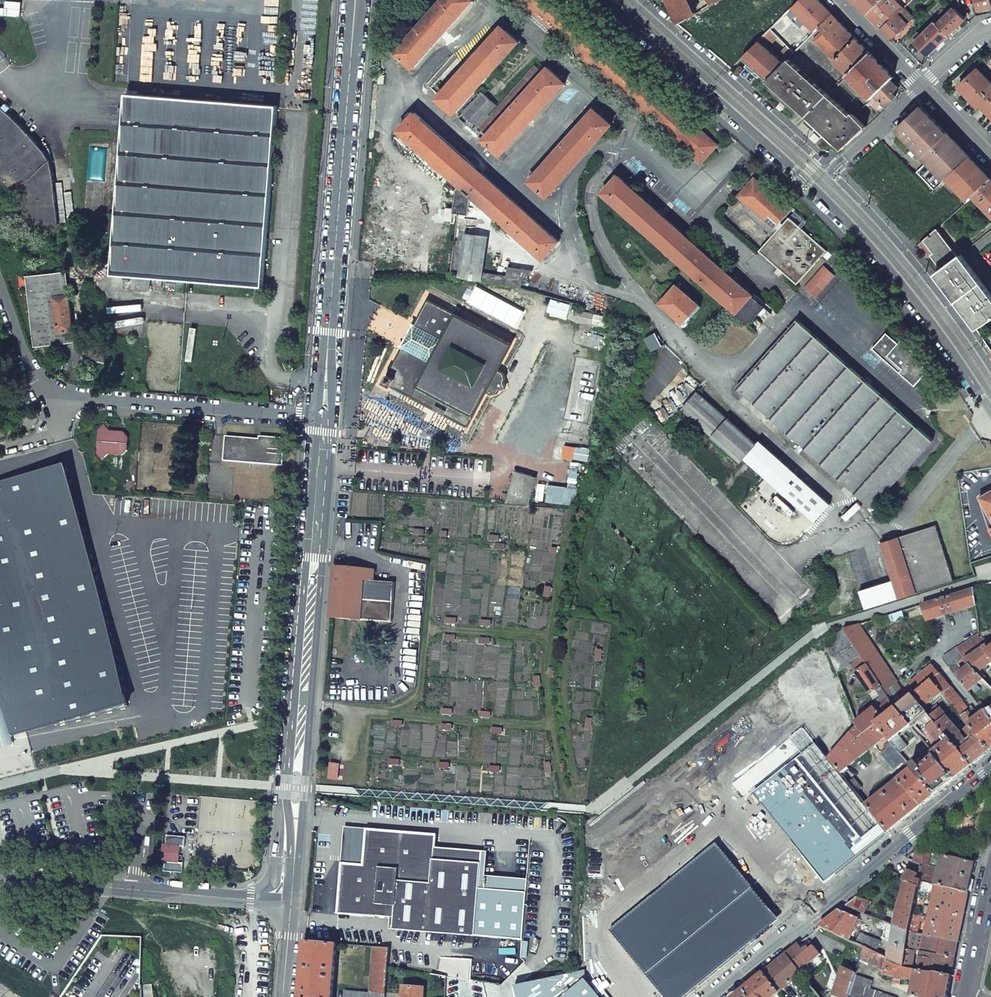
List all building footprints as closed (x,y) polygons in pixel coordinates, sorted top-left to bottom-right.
[(472,0),(443,0),(395,53),(413,69),(473,2),(472,0)] [(555,0),(519,0),(702,163),(717,145),(555,0)] [(677,25),(678,25),(678,24),(694,15),(687,0),(666,0),(677,25)] [(815,32),(820,28),(833,14),(819,1),(818,0),(800,0),(791,9),(815,32)] [(867,14),(882,0),(853,0),(854,2),(867,14)] [(867,14),(878,26),(881,29),(903,9),(895,0),(882,0),(867,14)] [(990,8),(990,4),(990,0),(975,0),(978,11),(990,8)] [(20,16),(21,2),(6,1),(5,8),(0,8),(0,15),(20,16)] [(903,9),(881,29),(891,39),(894,36),(895,37),(914,19),(903,8),(903,9)] [(951,33),(965,20),(954,9),(948,15),(947,14),(937,24),(948,36),(951,33)] [(834,61),(848,76),(870,54),(863,46),(856,39),(837,19),(833,14),(820,28),(826,33),(816,42),(834,60),(834,61)] [(937,24),(936,22),(916,42),(929,55),(937,47),(948,36),(937,24)] [(520,43),(502,27),(438,100),(455,115),(520,43)] [(742,58),(768,81),(783,65),(759,41),(755,45),(742,58)] [(799,49),(789,59),(828,95),(838,86),(799,49)] [(870,54),(848,76),(872,100),(891,81),(894,77),(889,72),(870,54)] [(768,81),(807,117),(828,95),(789,59),(783,65),(768,81)] [(535,68),(481,128),(489,135),(526,94),(543,75),(535,68)] [(489,135),(484,141),(501,156),(566,84),(549,68),(543,75),(526,94),(489,135)] [(990,96),(990,83),(978,69),(958,87),(978,108),(980,106),(990,96)] [(869,103),(878,112),(883,107),(885,109),(897,96),(894,93),(899,88),(898,87),(891,81),(872,100),(869,103)] [(838,86),(828,95),(851,116),(853,114),(855,116),(862,109),(838,86)] [(464,113),(479,126),(498,105),(482,92),(464,113)] [(152,96),(127,94),(112,275),(138,277),(152,278),(188,281),(263,287),(277,106),(227,102),(204,100),(166,97),(152,96)] [(828,95),(807,117),(842,150),(866,127),(855,116),(853,114),(851,116),(828,95)] [(980,106),(990,117),(990,96),(980,106)] [(6,105),(3,109),(0,107),(0,180),(11,191),(26,228),(59,224),(54,174),(50,161),(37,144),(15,121),(7,113),(10,109),(6,105)] [(922,157),(947,134),(945,131),(942,128),(921,106),(896,129),(922,157)] [(530,182),(548,198),(612,126),(595,110),(530,182)] [(559,242),(415,113),(399,130),(461,186),(471,195),(543,259),(559,242)] [(947,134),(922,157),(927,162),(944,180),(946,178),(970,157),(947,134)] [(912,149),(908,153),(912,158),(916,154),(912,149)] [(970,157),(946,178),(968,200),(972,195),(990,179),(980,168),(970,157)] [(927,162),(916,172),(933,190),(944,180),(927,162)] [(618,176),(602,193),(702,283),(749,325),(765,307),(618,176)] [(760,251),(798,285),(827,251),(789,218),(782,226),(780,224),(791,211),(754,179),(738,197),(775,228),(776,227),(779,229),(760,251)] [(972,195),(990,215),(990,180),(990,179),(972,195)] [(471,195),(461,186),(457,190),(454,213),(457,213),(468,215),(471,195)] [(400,207),(390,206),(390,200),(383,199),(381,222),(405,223),(406,201),(401,200),(400,207)] [(457,213),(454,241),(464,242),(460,276),(460,278),(483,281),(483,272),(488,237),(466,234),(468,215),(457,213)] [(627,218),(623,222),(684,277),(688,273),(627,218)] [(931,255),(941,269),(957,257),(937,228),(920,244),(928,254),(929,256),(931,255)] [(460,276),(464,242),(454,241),(450,274),(460,276)] [(850,253),(844,247),(840,250),(846,257),(850,253)] [(976,330),(990,321),(990,294),(961,254),(957,257),(941,269),(937,273),(936,274),(976,330)] [(399,264),(377,266),(378,273),(400,271),(399,264)] [(823,265),(803,287),(815,298),(835,276),(823,265)] [(483,281),(522,288),(524,279),(525,280),(533,271),(509,267),(508,276),(483,272),(483,281)] [(66,272),(19,278),(20,288),(28,287),(35,348),(74,343),(69,296),(66,272)] [(151,292),(152,278),(138,277),(137,291),(151,292)] [(678,284),(663,301),(686,323),(702,305),(678,284)] [(512,345),(429,300),(416,324),(415,325),(445,341),(433,363),(404,347),(403,348),(394,365),(385,382),(468,426),(487,391),(492,394),(498,393),(499,390),(505,387),(504,381),(506,378),(504,373),(498,370),(512,345)] [(798,320),(737,388),(871,508),(932,440),(798,320)] [(416,324),(414,323),(402,347),(403,348),(404,347),(415,325),(416,324)] [(886,333),(872,349),(914,386),(928,371),(913,358),(916,354),(901,340),(898,344),(886,333)] [(111,363),(88,359),(87,369),(109,373),(111,363)] [(683,410),(741,462),(744,459),(815,522),(831,505),(760,441),(757,445),(699,393),(683,410)] [(128,451),(129,438),(124,432),(110,431),(105,425),(99,430),(97,453),(102,459),(108,454),(122,456),(128,451)] [(224,461),(283,466),(285,439),(260,437),(260,439),(226,437),(224,461)] [(128,707),(65,466),(0,483),(0,740),(128,707)] [(990,518),(990,490),(979,497),(990,518)] [(936,526),(880,543),(898,599),(953,582),(936,526)] [(334,568),(330,618),(392,623),(395,583),(374,581),(375,571),(334,568)] [(974,588),(922,605),(927,621),(976,605),(974,588)] [(858,625),(844,630),(867,665),(889,697),(896,708),(906,700),(903,694),(858,625)] [(827,641),(825,642),(837,672),(851,665),(856,673),(867,665),(844,630),(827,639),(827,641)] [(980,636),(943,657),(951,668),(957,677),(970,666),(965,660),(981,649),(980,642),(980,636)] [(982,649),(990,658),(990,649),(990,650),(987,645),(982,649)] [(965,660),(970,666),(977,674),(990,664),(990,658),(982,649),(981,649),(965,660)] [(867,665),(856,673),(870,694),(877,689),(885,700),(889,697),(867,665)] [(932,665),(909,683),(912,686),(916,692),(932,680),(939,674),(932,665)] [(970,666),(957,677),(968,691),(983,680),(977,674),(970,666)] [(939,674),(932,680),(942,693),(962,716),(968,712),(969,711),(962,702),(963,701),(952,687),(951,688),(939,674)] [(839,678),(830,685),(846,705),(848,703),(839,678)] [(916,692),(913,695),(924,708),(942,693),(932,680),(916,692)] [(912,686),(903,694),(906,700),(913,695),(916,692),(912,686)] [(877,689),(870,694),(873,699),(872,710),(875,707),(885,700),(877,689)] [(906,700),(896,708),(911,726),(920,718),(927,712),(924,708),(913,695),(906,700)] [(885,700),(875,707),(884,718),(896,708),(889,697),(885,700)] [(872,710),(856,723),(858,727),(855,729),(852,733),(857,739),(876,724),(884,718),(875,707),(872,710)] [(884,718),(876,724),(886,736),(890,740),(890,741),(898,735),(911,726),(896,708),(884,718)] [(940,708),(930,715),(950,740),(953,744),(963,736),(940,708)] [(962,716),(970,727),(990,750),(990,749),(990,709),(985,712),(974,720),(968,712),(962,716)] [(950,740),(930,715),(927,712),(920,718),(942,746),(950,740)] [(852,733),(829,759),(840,772),(886,736),(876,724),(857,739),(852,733)] [(963,736),(953,744),(971,766),(985,755),(990,750),(970,727),(965,730),(974,741),(971,743),(964,735),(963,736)] [(898,735),(890,741),(900,752),(908,746),(898,735)] [(886,749),(881,754),(895,770),(903,763),(905,765),(908,762),(900,752),(890,741),(890,740),(883,746),(886,749)] [(936,756),(955,779),(971,766),(953,744),(950,740),(942,746),(932,752),(936,756)] [(825,883),(889,832),(867,805),(856,793),(848,782),(840,772),(829,759),(816,743),(754,793),(825,883)] [(917,762),(911,766),(912,767),(935,795),(955,779),(936,756),(921,766),(917,762)] [(329,764),(328,780),(337,781),(338,764),(329,764)] [(912,767),(867,805),(889,832),(935,795),(912,767)] [(854,777),(848,782),(856,793),(862,787),(854,777)] [(436,835),(368,830),(365,866),(343,865),(341,889),(339,913),(395,917),(394,929),(476,936),(482,863),(439,860),(435,855),(435,847),(436,835)] [(164,845),(163,862),(165,862),(164,872),(183,873),(184,863),(179,863),(180,847),(185,847),(186,837),(167,835),(166,846),(164,845)] [(780,920),(717,843),(610,930),(665,996),(685,996),(780,920)] [(483,851),(435,847),(435,855),(439,860),(482,863),(483,851)] [(934,853),(930,870),(939,872),(943,855),(934,853)] [(972,878),(976,863),(943,855),(939,872),(936,886),(968,893),(972,878)] [(930,870),(920,867),(919,874),(918,878),(922,879),(922,882),(936,886),(939,872),(930,870)] [(914,886),(918,878),(919,874),(906,871),(905,878),(904,882),(906,883),(914,886)] [(898,912),(895,925),(910,931),(913,919),(918,896),(922,882),(922,879),(918,878),(914,886),(906,883),(904,882),(903,884),(906,884),(898,912)] [(922,882),(918,896),(925,898),(926,894),(928,895),(930,889),(935,890),(936,886),(922,882)] [(925,935),(958,941),(963,917),(968,893),(936,886),(935,890),(929,918),(925,935)] [(929,918),(935,890),(930,889),(928,895),(923,917),(929,918)] [(865,914),(869,902),(856,897),(845,907),(865,914)] [(819,927),(850,941),(859,919),(840,911),(835,914),(819,927)] [(918,933),(921,921),(913,919),(910,931),(918,933)] [(887,961),(904,967),(907,949),(910,931),(895,925),(891,924),(888,923),(885,939),(891,941),(888,957),(887,961)] [(916,951),(922,952),(925,935),(918,933),(910,931),(907,949),(916,951)] [(861,932),(856,943),(864,947),(877,953),(882,942),(861,932)] [(112,973),(127,980),(128,996),(142,996),(142,986),(141,981),(142,937),(102,935),(62,996),(95,996),(112,973)] [(922,952),(955,958),(958,941),(925,935),(922,952)] [(304,941),(302,971),(300,996),(332,996),(336,944),(304,941)] [(799,944),(787,954),(800,970),(820,955),(813,946),(805,953),(799,944)] [(375,947),(370,993),(345,991),(345,996),(385,996),(390,948),(375,947)] [(864,947),(861,960),(885,970),(887,961),(888,957),(877,953),(864,947)] [(904,967),(912,969),(916,951),(907,949),(904,967)] [(951,977),(955,958),(922,952),(918,971),(951,977)] [(750,996),(774,996),(803,973),(800,970),(787,954),(754,981),(744,989),(750,996)] [(883,975),(915,980),(916,970),(912,969),(904,967),(887,961),(885,970),(883,975)] [(856,975),(857,971),(842,967),(833,996),(837,996),(850,996),(856,975)] [(951,977),(918,971),(916,970),(915,980),(912,996),(948,996),(951,977)] [(586,980),(585,971),(539,981),(552,996),(600,996),(586,980)] [(853,996),(895,996),(871,989),(874,981),(856,975),(850,996),(853,996)] [(446,976),(445,996),(458,996),(457,977),(446,976)] [(471,980),(474,996),(487,996),(484,982),(471,980)] [(21,996),(0,983),(0,996),(21,996)] [(403,996),(424,996),(425,987),(403,985),(403,996)] [(501,985),(503,996),(517,996),(515,987),(501,985)]
